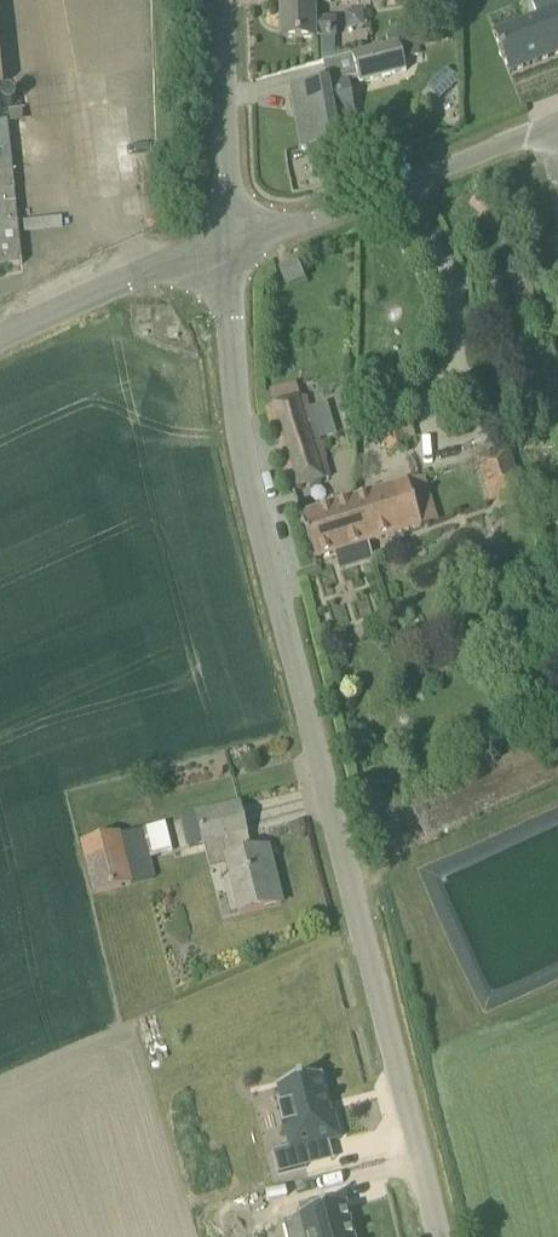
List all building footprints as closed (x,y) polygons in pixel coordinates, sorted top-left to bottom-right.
[(494,34),(510,74),(557,55),(557,0),(545,0),(537,3),(542,16),(494,34)] [(315,5),(315,3),(295,3),(282,3),(282,41),(314,40),(314,37),(334,37),(334,20),(315,19),(315,5)] [(348,11),(350,26),(364,24),(362,10),(348,11)] [(399,41),(351,54),(360,85),(407,73),(403,58),(399,42),(399,41)] [(427,88),(439,101),(460,82),(447,68),(427,88)] [(291,90),(302,151),(358,141),(347,80),(291,90)] [(103,89),(103,108),(161,105),(160,86),(103,89)] [(23,265),(15,191),(8,122),(0,123),(0,267),(23,265)] [(286,286),(303,280),(297,266),(281,273),(286,286)] [(282,458),(292,489),(334,476),(328,458),(326,459),(306,396),(266,409),(278,443),(282,442),(286,456),(282,458)] [(405,441),(414,438),(408,417),(381,426),(390,454),(408,448),(405,441)] [(475,460),(489,504),(524,493),(510,449),(475,460)] [(354,500),(368,544),(422,528),(408,483),(354,500)] [(368,544),(354,500),(301,516),(314,560),(368,544)] [(239,806),(181,820),(188,848),(221,840),(240,915),(282,904),(268,849),(249,853),(244,835),(246,834),(239,806)] [(94,895),(96,895),(140,882),(156,878),(151,859),(149,850),(126,855),(120,833),(81,844),(94,895)] [(283,1158),(308,1151),(321,1147),(315,1123),(311,1123),(300,1084),(257,1096),(258,1098),(263,1117),(260,1118),(260,1120),(261,1119),(266,1136),(265,1136),(265,1138),(266,1138),(272,1158),(255,1162),(261,1184),(288,1176),(283,1158)] [(262,1195),(215,1207),(221,1231),(268,1220),(262,1195)] [(343,1204),(322,1209),(320,1200),(296,1206),(298,1215),(297,1215),(297,1218),(302,1236),(351,1236),(343,1204)]
